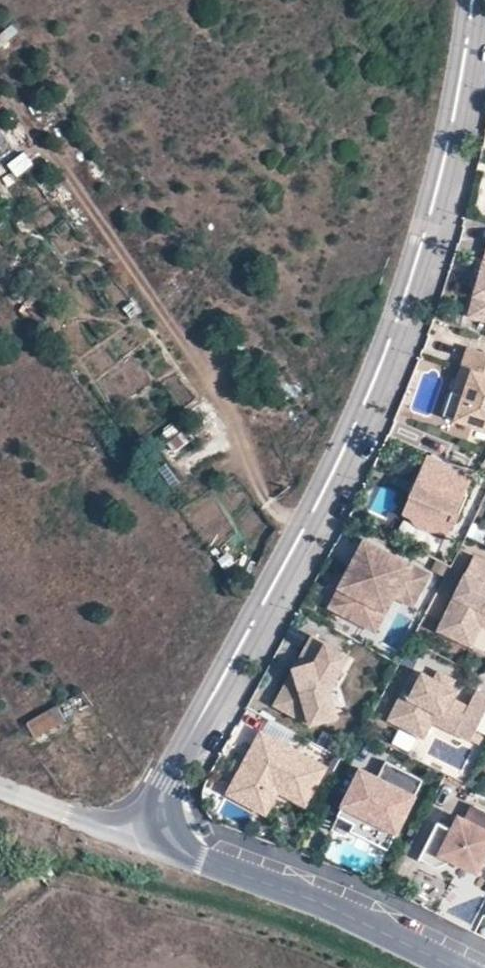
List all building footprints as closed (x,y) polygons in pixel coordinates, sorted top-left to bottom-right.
[(17,176),(35,165),(26,152),(9,162),(17,176)] [(483,268),(479,283),(469,323),(484,327),(484,261),(483,268)] [(479,283),(483,268),(478,266),(473,282),(479,283)] [(468,354),(461,374),(472,378),(463,403),(456,427),(484,437),(484,360),(468,354)] [(463,403),(452,399),(444,423),(456,427),(463,403)] [(180,410),(184,423),(165,429),(177,469),(226,454),(210,401),(180,410)] [(472,481),(429,464),(421,483),(419,484),(417,485),(415,486),(414,487),(413,488),(411,489),(411,490),(426,496),(423,504),(408,498),(408,500),(408,502),(408,503),(408,505),(408,506),(409,508),(410,509),(410,510),(406,520),(412,523),(420,534),(429,537),(442,535),(448,538),(453,527),(456,528),(467,501),(464,500),(472,481)] [(426,496),(411,490),(409,492),(409,493),(408,495),(408,498),(423,504),(426,496)] [(433,579),(367,547),(358,564),(368,568),(362,580),(353,575),(333,615),(367,633),(386,595),(397,600),(396,602),(417,612),(433,579)] [(474,561),(439,636),(472,652),(482,630),(484,632),(484,567),(474,561)] [(368,568),(358,564),(353,575),(362,580),(368,568)] [(378,638),(396,602),(397,600),(386,595),(367,633),(378,638)] [(350,663),(315,644),(302,668),(304,675),(300,682),(293,685),(279,712),(315,731),(336,725),(328,698),(332,689),(335,691),(350,663)] [(304,675),(302,668),(300,667),(291,684),(293,685),(300,682),(304,675)] [(425,678),(412,704),(404,700),(392,726),(423,741),(436,715),(463,728),(458,738),(474,745),(484,723),(484,698),(479,695),(471,711),(456,704),(460,695),(425,678)] [(89,703),(81,692),(71,698),(80,709),(89,703)] [(65,721),(57,706),(25,723),(36,738),(65,721)] [(463,728),(436,715),(423,741),(427,744),(436,727),(458,738),(463,728)] [(330,774),(264,739),(255,757),(262,760),(258,768),(249,767),(231,801),(259,816),(271,792),(282,798),(309,813),(330,774)] [(262,760),(255,757),(249,767),(258,768),(262,760)] [(392,856),(426,786),(388,767),(380,784),(377,789),(368,784),(371,779),(364,776),(341,822),(357,830),(354,837),(392,856)] [(377,789),(380,784),(371,779),(368,784),(377,789)] [(282,798),(271,792),(259,816),(270,822),(282,798)] [(478,811),(470,827),(463,823),(457,836),(441,828),(423,865),(439,874),(446,860),(460,867),(481,878),(484,870),(484,814),(478,811)] [(460,867),(446,860),(439,874),(460,867)]
